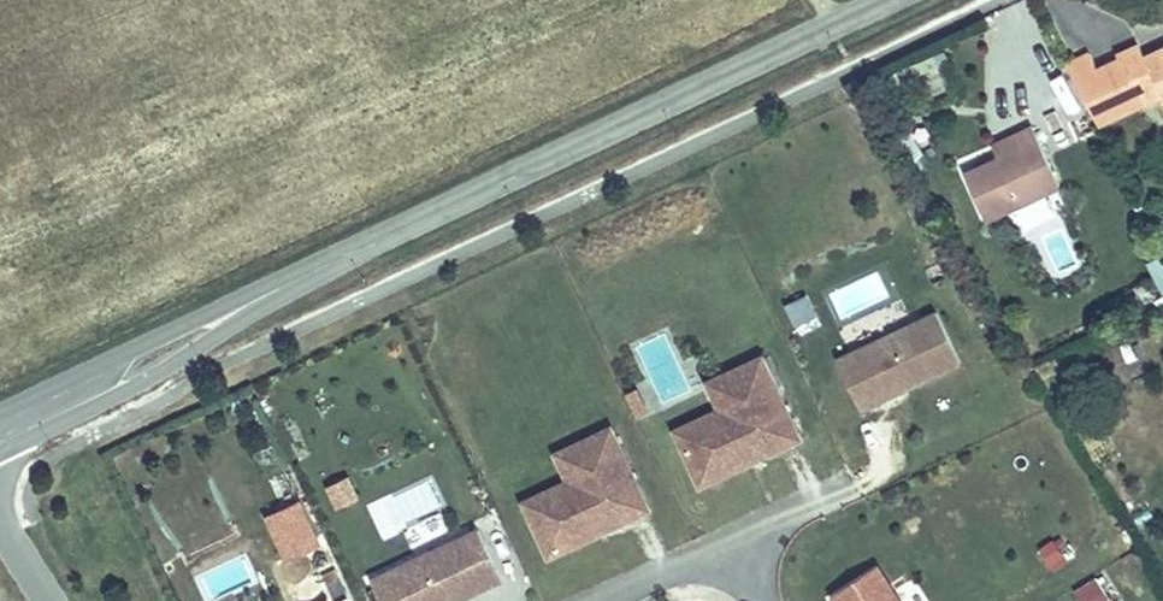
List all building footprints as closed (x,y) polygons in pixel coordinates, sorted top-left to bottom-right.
[(1143,65),(1135,51),(1115,62),(1140,108),(1160,97),(1162,101),(1162,54),(1143,65)] [(1064,73),(1096,131),(1118,120),(1094,74),(1087,61),(1064,73)] [(1115,62),(1094,74),(1118,120),(1140,108),(1115,62)] [(1018,156),(993,167),(968,179),(988,223),(1058,190),(1030,130),(1010,139),(1018,156)] [(986,150),(993,167),(1018,156),(1010,139),(986,150)] [(1162,254),(1143,263),(1162,302),(1162,256),(1162,254)] [(877,271),(827,294),(839,320),(889,298),(877,271)] [(797,335),(820,324),(805,295),(783,306),(797,335)] [(837,355),(860,404),(892,389),(896,379),(904,375),(907,382),(960,357),(937,307),(837,355)] [(707,376),(720,404),(729,422),(683,443),(699,478),(746,457),(744,451),(753,447),(756,452),(799,432),(762,351),(707,376)] [(675,426),(683,443),(729,422),(720,404),(675,426)] [(556,448),(569,476),(577,493),(532,514),(548,550),(595,528),(592,523),(602,518),(605,523),(648,503),(610,422),(556,448)] [(744,451),(746,457),(756,452),(753,447),(744,451)] [(354,473),(325,484),(357,566),(385,556),(354,473)] [(523,497),(532,514),(577,493),(569,476),(523,497)] [(429,485),(387,497),(394,520),(436,507),(429,485)] [(280,566),(322,550),(303,500),(261,515),(280,566)] [(592,523),(595,528),(605,523),(602,518),(592,523)] [(381,600),(439,600),(499,573),(476,525),(369,576),(381,600)] [(1052,538),(1037,548),(1053,573),(1068,563),(1052,538)] [(840,600),(903,600),(878,561),(832,589),(840,600)] [(1075,591),(1080,600),(1111,600),(1098,578),(1075,591)]
